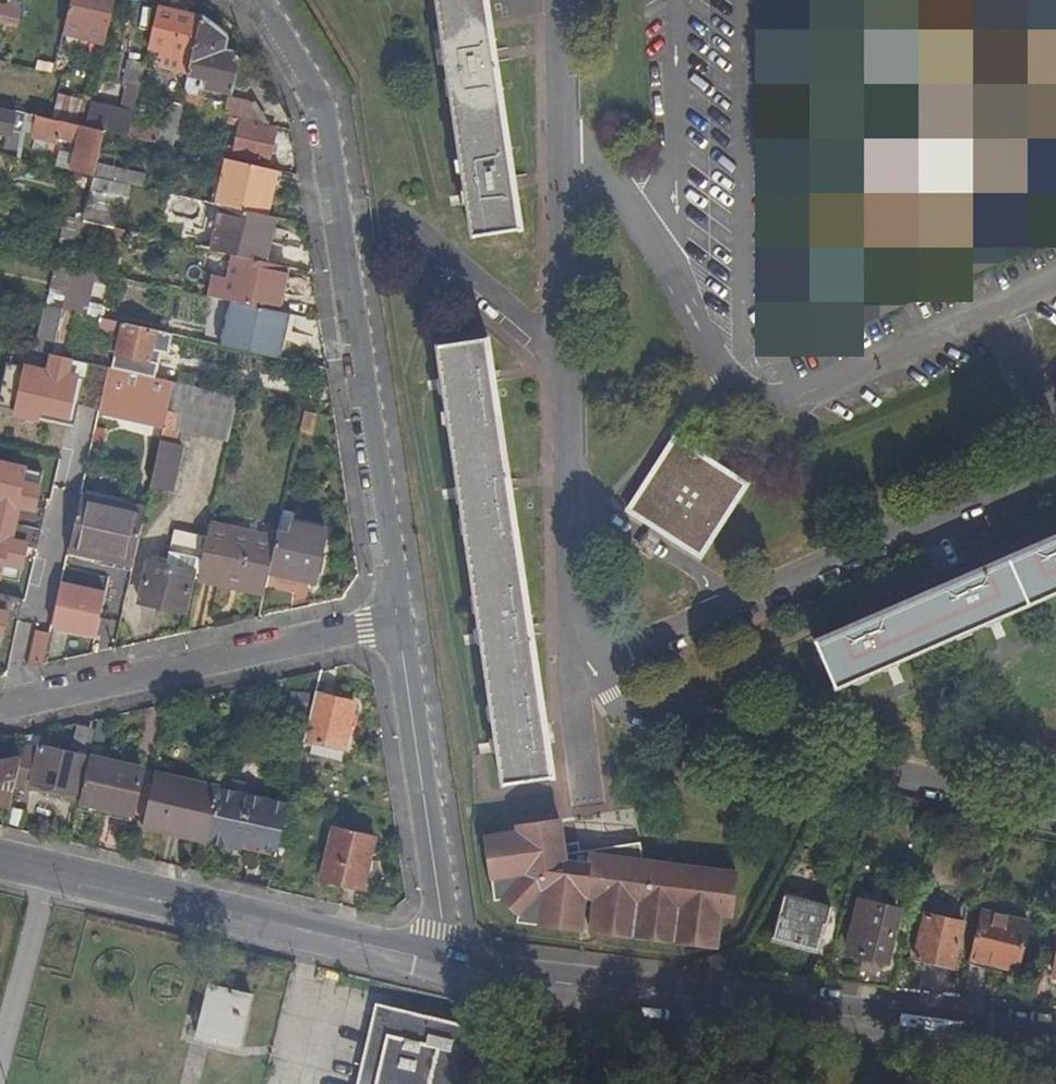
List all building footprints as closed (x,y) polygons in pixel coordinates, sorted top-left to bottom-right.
[(62,33),(104,43),(115,0),(70,0),(62,33)] [(472,235),(517,227),(484,0),(437,0),(472,235)] [(157,62),(189,69),(200,18),(203,9),(183,4),(181,13),(158,8),(149,47),(160,49),(157,62)] [(1035,9),(871,18),(873,96),(930,92),(932,70),(984,66),(992,164),(1043,162),(1035,9)] [(3,25),(2,31),(16,33),(19,21),(0,17),(0,24),(3,25)] [(205,88),(227,92),(234,94),(241,62),(237,55),(224,52),(227,40),(220,32),(200,18),(189,69),(187,76),(207,81),(205,88)] [(40,58),(37,70),(52,73),(55,61),(40,58)] [(129,62),(123,84),(135,87),(141,65),(129,62)] [(202,99),(205,88),(207,81),(187,76),(185,85),(183,95),(202,99)] [(174,83),(169,102),(181,105),(183,95),(185,85),(174,83)] [(135,87),(123,84),(117,110),(132,113),(138,88),(135,87)] [(222,114),(226,97),(227,92),(205,88),(202,99),(200,109),(222,114)] [(200,109),(202,99),(183,95),(181,105),(200,109)] [(90,103),(57,96),(52,120),(84,128),(90,103)] [(226,97),(222,114),(229,116),(243,119),(267,125),(256,104),(226,97)] [(198,119),(200,109),(181,105),(169,102),(166,101),(159,130),(156,144),(173,148),(181,115),(198,119)] [(132,113),(117,110),(90,103),(84,128),(103,132),(126,137),(130,123),(132,113)] [(26,114),(0,108),(0,132),(12,135),(13,133),(21,134),(24,125),(26,114)] [(26,114),(24,125),(33,127),(35,116),(26,114)] [(35,116),(33,127),(30,138),(56,143),(58,136),(78,140),(71,171),(79,173),(93,176),(96,161),(103,132),(84,128),(52,120),(35,116)] [(242,122),(243,119),(229,116),(227,124),(241,127),(236,147),(230,146),(228,153),(268,163),(276,130),(242,122)] [(159,130),(130,123),(126,137),(156,144),(159,130)] [(226,160),(215,204),(268,216),(278,171),(226,160)] [(145,172),(96,161),(93,176),(142,187),(145,172)] [(79,173),(75,188),(89,191),(93,176),(79,173)] [(85,209),(116,216),(117,209),(152,216),(157,191),(142,187),(93,176),(89,191),(85,209)] [(89,191),(75,188),(69,216),(82,220),(85,209),(89,191)] [(116,216),(85,209),(82,220),(114,227),(116,216)] [(57,253),(74,257),(79,236),(82,220),(66,216),(57,253)] [(267,255),(275,223),(244,216),(242,228),(227,224),(224,236),(238,240),(236,249),(267,255)] [(121,246),(125,230),(114,227),(82,220),(79,236),(121,246)] [(215,276),(211,298),(248,306),(251,307),(278,312),(287,267),(235,255),(229,279),(215,276)] [(79,313),(88,272),(71,268),(61,309),(75,312),(79,313)] [(245,321),(248,306),(211,298),(205,297),(201,314),(227,320),(227,317),(245,321)] [(45,306),(35,351),(51,355),(61,309),(45,306)] [(288,362),(298,317),(278,312),(251,307),(250,313),(256,314),(247,352),(288,362)] [(65,358),(75,312),(61,309),(51,355),(65,358)] [(115,356),(112,368),(117,369),(154,378),(161,352),(168,354),(173,335),(100,318),(96,338),(118,343),(115,356)] [(550,776),(487,339),(438,344),(501,784),(550,776)] [(82,348),(80,361),(112,368),(115,356),(82,348)] [(107,413),(163,426),(173,382),(154,378),(117,369),(107,413)] [(179,431),(227,442),(238,397),(173,382),(163,426),(149,487),(172,493),(182,446),(176,444),(179,431)] [(313,434),(317,414),(303,411),(299,431),(313,434)] [(696,554),(744,481),(670,433),(623,507),(696,554)] [(72,552),(132,566),(145,506),(86,492),(72,552)] [(67,556),(76,517),(24,503),(6,570),(0,568),(0,614),(22,620),(41,550),(67,556)] [(197,577),(263,592),(267,573),(276,534),(210,520),(197,577)] [(289,531),(277,529),(276,534),(267,573),(315,584),(327,528),(291,520),(289,531)] [(148,563),(138,603),(184,613),(201,536),(175,529),(166,568),(148,563)] [(813,638),(835,683),(1055,585),(1055,531),(813,638)] [(51,627),(103,642),(116,595),(65,580),(51,627)] [(46,670),(52,633),(34,630),(28,667),(46,670)] [(357,704),(315,694),(304,741),(345,750),(357,704)] [(103,749),(111,717),(100,719),(93,746),(103,749)] [(77,794),(86,757),(40,747),(32,784),(77,794)] [(143,770),(91,758),(81,803),(133,814),(143,770)] [(10,806),(21,761),(0,765),(0,804),(10,806)] [(220,789),(154,774),(142,826),(208,841),(219,791),(220,789)] [(287,807),(219,791),(208,841),(207,843),(242,851),(245,843),(277,850),(287,807)] [(520,831),(510,832),(481,837),(489,899),(498,898),(513,915),(513,922),(575,930),(578,909),(586,910),(585,931),(712,947),(715,916),(726,917),(732,874),(638,862),(635,842),(576,852),(559,854),(557,844),(553,819),(519,824),(520,831)] [(509,826),(510,832),(520,831),(519,824),(509,826)] [(363,889),(375,839),(333,828),(320,879),(363,889)] [(559,854),(576,852),(573,842),(557,844),(559,854)] [(828,907),(783,895),(772,937),(817,948),(828,907)] [(866,954),(859,984),(878,986),(884,959),(888,959),(899,910),(858,900),(850,938),(866,941),(863,953),(866,954)] [(970,949),(1003,957),(1019,960),(1029,915),(981,904),(970,949)] [(963,917),(926,908),(917,948),(954,957),(963,917)] [(848,950),(863,953),(866,941),(850,938),(848,950)] [(970,949),(969,956),(1002,963),(1003,957),(970,949)] [(238,1050),(251,997),(210,987),(196,1040),(238,1050)] [(489,1032),(374,1005),(356,1083),(477,1083),(489,1032)]
